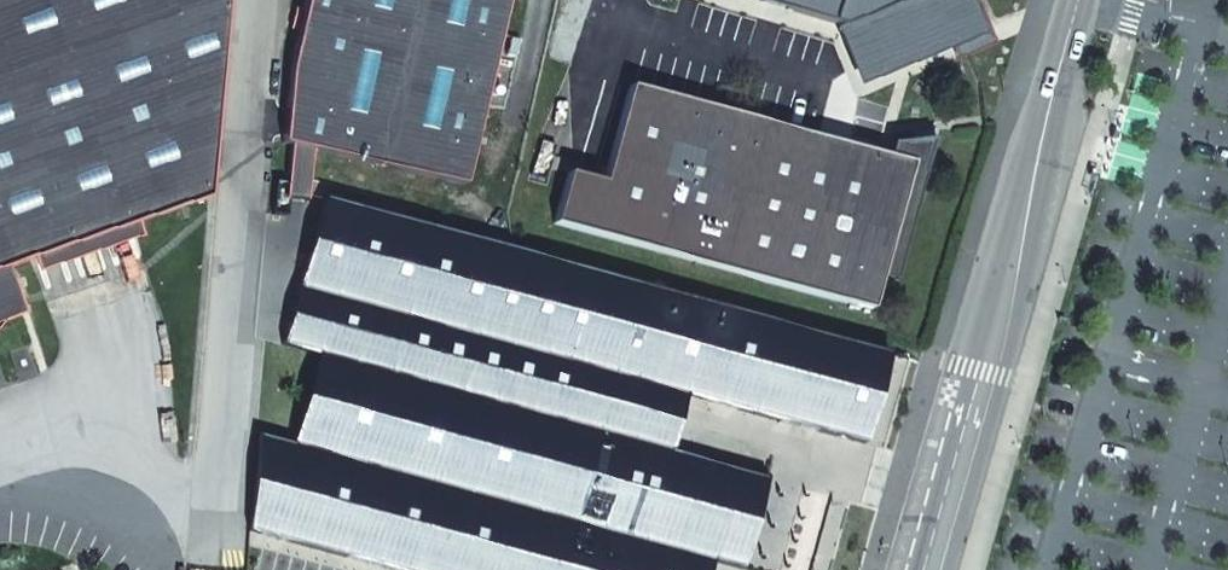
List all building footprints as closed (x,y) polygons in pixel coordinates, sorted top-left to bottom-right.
[(221,0),(0,0),(0,324),(22,317),(6,269),(204,200),(221,0)] [(287,150),(467,182),(513,0),(317,0),(287,150)] [(843,25),(863,73),(947,39),(982,25),(972,0),(757,0),(843,25)] [(947,39),(955,60),(994,44),(976,0),(972,0),(982,25),(947,39)] [(876,153),(629,88),(602,184),(567,174),(553,226),(871,310),(881,277),(894,280),(931,139),(891,143),(887,156),(883,170),(872,167),(876,153)] [(876,153),(872,167),(883,170),(887,156),(876,153)] [(1091,170),(1085,193),(1094,195),(1100,172),(1096,171),(1091,170)] [(348,207),(321,302),(707,408),(886,457),(912,363),(348,207)] [(321,302),(310,353),(343,361),(694,456),(707,408),(321,302)] [(317,450),(730,569),(763,569),(787,490),(343,361),(317,450)] [(266,539),(376,569),(703,569),(291,452),(266,539)]
